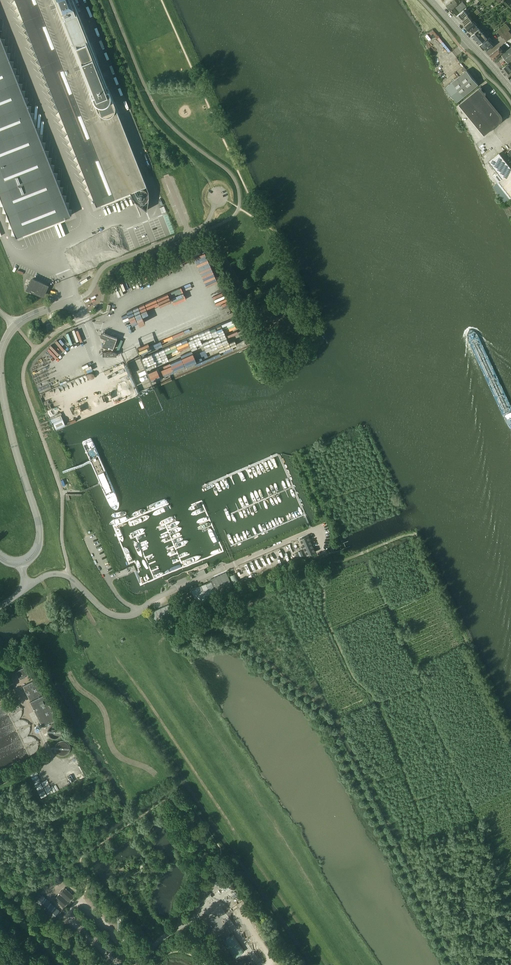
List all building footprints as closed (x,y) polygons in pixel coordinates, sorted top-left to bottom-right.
[(73,0),(16,0),(96,205),(130,192),(132,197),(136,202),(147,210),(149,197),(148,191),(73,0)] [(446,5),(450,10),(454,7),(460,1),(459,0),(453,0),(446,5)] [(459,3),(455,7),(459,12),(465,7),(461,1),(459,3)] [(464,10),(456,16),(461,21),(469,15),(468,15),(464,10)] [(471,17),(469,15),(461,21),(465,26),(472,20),(470,18),(471,17)] [(465,27),(469,31),(470,30),(476,25),(475,25),(476,24),(474,21),(473,22),(472,21),(465,27)] [(502,26),(496,31),(500,35),(501,34),(502,35),(508,30),(506,28),(508,26),(506,23),(502,27),(502,26)] [(473,34),(471,35),(479,45),(489,37),(484,31),(483,32),(478,25),(477,26),(476,25),(470,30),(473,34)] [(504,38),(507,41),(510,38),(510,33),(509,31),(503,37),(504,38)] [(0,36),(0,196),(16,237),(70,215),(0,36)] [(489,37),(479,45),(484,50),(485,49),(487,51),(494,45),(490,41),(491,40),(491,39),(490,37),(489,37)] [(490,55),(489,56),(494,61),(504,52),(500,47),(490,55)] [(501,55),(508,63),(510,60),(510,47),(501,55)] [(505,75),(510,71),(510,68),(508,64),(501,70),(505,75)] [(457,102),(478,84),(467,70),(445,87),(457,102)] [(484,93),(481,89),(482,89),(480,87),(459,104),(484,135),(492,128),(495,125),(496,126),(500,122),(499,122),(500,121),(500,120),(501,120),(501,119),(501,118),(501,117),(501,116),(500,115),(497,111),(496,112),(493,108),(494,108),(491,103),(490,104),(487,101),(488,100),(485,96),(485,95),(486,95),(486,94),(485,93),(485,92),(484,93)] [(489,161),(503,178),(500,181),(510,195),(510,168),(499,153),(489,161)] [(43,296),(47,285),(32,279),(27,289),(43,296)] [(114,341),(116,338),(103,333),(101,336),(114,341)] [(83,441),(82,443),(83,446),(91,464),(100,483),(109,503),(111,506),(112,507),(114,508),(116,508),(117,508),(118,507),(119,505),(119,504),(118,499),(91,439),(90,438),(83,441)] [(315,552),(307,536),(299,539),(306,556),(315,552)] [(233,588),(226,573),(210,580),(210,581),(216,595),(233,588)] [(216,595),(210,581),(191,590),(197,604),(216,595)] [(174,614),(169,604),(151,612),(155,622),(174,614)] [(30,672),(27,665),(15,671),(19,678),(30,672)] [(57,717),(44,691),(38,678),(23,686),(42,725),(57,717)] [(63,732),(63,731),(62,730),(62,728),(61,727),(60,726),(58,725),(57,725),(56,725),(54,725),(53,725),(52,726),(51,727),(50,728),(49,729),(48,731),(48,732),(48,733),(49,735),(49,736),(50,737),(51,738),(52,739),(54,739),(55,740),(57,739),(58,739),(59,738),(61,737),(62,735),(63,734),(63,732)] [(71,749),(71,747),(70,746),(69,744),(68,743),(67,742),(66,742),(64,741),(63,741),(61,741),(60,742),(59,743),(58,744),(57,745),(56,746),(56,747),(56,749),(56,750),(56,751),(57,753),(58,754),(59,755),(60,756),(62,756),(63,756),(64,756),(66,756),(67,755),(68,754),(70,753),(70,751),(71,750),(71,749)] [(63,907),(74,895),(65,887),(54,899),(63,907)] [(59,911),(42,895),(35,902),(52,918),(59,911)] [(246,953),(233,934),(224,941),(236,960),(246,953)]
